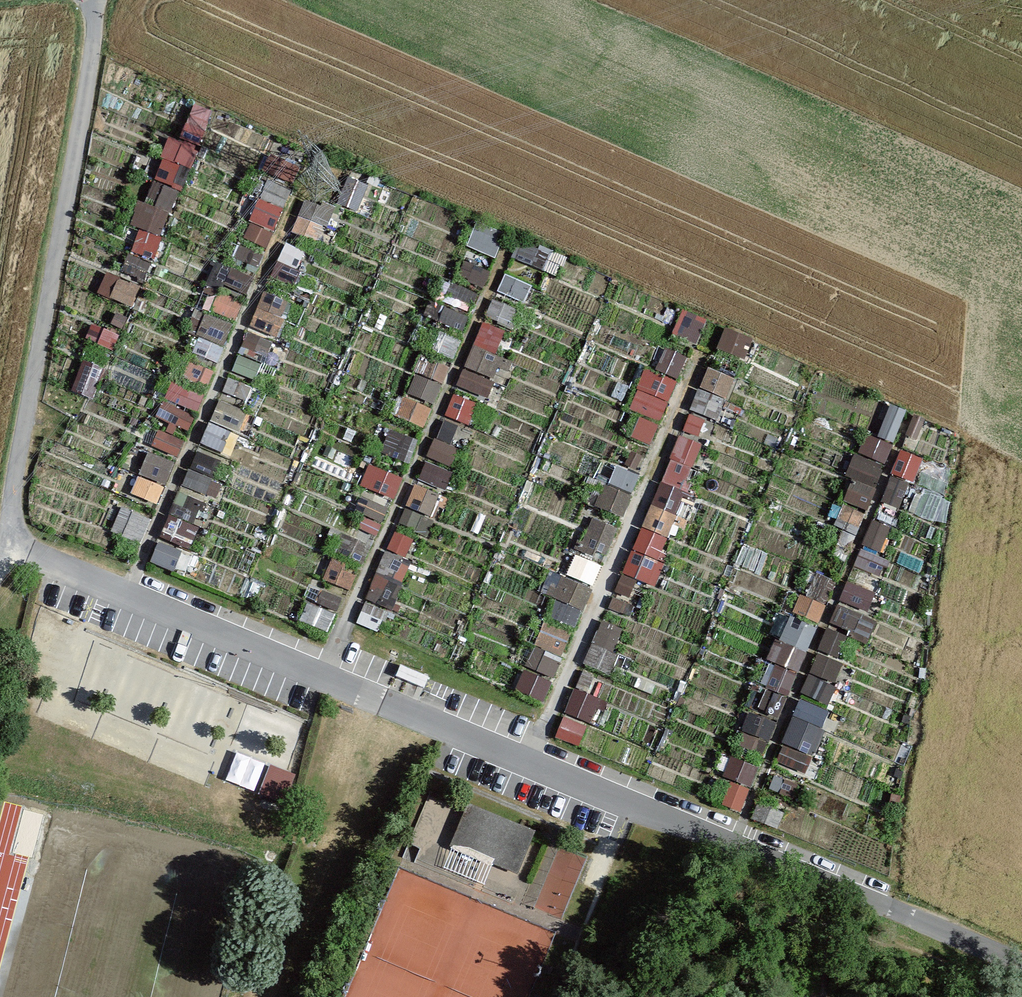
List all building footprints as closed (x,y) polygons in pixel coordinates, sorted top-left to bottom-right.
[(199,148),(215,111),(197,104),(182,141),(199,148)] [(162,262),(191,145),(162,138),(133,255),(162,262)] [(271,155),(264,169),(291,182),(298,168),(271,155)] [(260,192),(244,240),(270,249),(286,201),(260,192)] [(302,198),(293,233),(326,242),(335,206),(302,198)] [(295,281),(306,251),(286,244),(275,273),(295,281)] [(108,272),(99,293),(135,307),(143,286),(108,272)] [(265,291),(233,370),(259,380),(291,301),(265,291)] [(212,310),(238,319),(244,301),(218,293),(212,310)] [(492,303),(488,314),(511,322),(515,311),(492,303)] [(676,333),(696,340),(704,319),(683,311),(676,333)] [(220,362),(236,322),(209,312),(194,352),(220,362)] [(458,385),(485,396),(511,332),(484,321),(458,385)] [(720,351),(747,357),(752,335),(725,328),(720,351)] [(667,348),(657,369),(678,379),(688,357),(667,348)] [(425,356),(395,414),(422,428),(452,370),(425,356)] [(680,432),(696,439),(708,413),(717,418),(736,378),(712,367),(680,432)] [(631,411),(641,414),(633,437),(654,444),(675,378),(644,368),(631,411)] [(189,431),(206,396),(174,381),(157,416),(189,431)] [(454,393),(444,416),(461,423),(471,401),(454,393)] [(201,444),(227,456),(248,411),(223,399),(201,444)] [(159,428),(151,446),(177,457),(185,439),(159,428)] [(702,445),(680,436),(607,607),(625,615),(640,581),(652,586),(691,494),(683,491),(702,445)] [(160,504),(176,462),(148,451),(132,493),(160,504)] [(197,451),(183,485),(209,495),(223,461),(197,451)] [(856,452),(847,476),(855,479),(847,501),(870,510),(888,464),(856,452)] [(907,509),(920,461),(897,455),(885,503),(907,509)] [(360,485),(396,502),(406,480),(371,463),(360,485)] [(622,516),(640,475),(615,465),(598,505),(622,516)] [(413,485),(406,509),(434,517),(441,493),(413,485)] [(164,529),(187,541),(205,504),(182,492),(164,529)] [(368,503),(360,526),(378,533),(386,510),(368,503)] [(837,524),(858,532),(866,510),(844,503),(837,524)] [(570,580),(593,587),(612,522),(589,516),(570,580)] [(853,564),(874,574),(897,528),(877,518),(853,564)] [(395,530),(357,622),(381,631),(419,540),(395,530)] [(161,541),(154,562),(175,570),(183,549),(161,541)] [(547,617),(580,623),(587,583),(554,578),(547,617)] [(868,636),(881,588),(846,579),(834,628),(868,636)] [(822,622),(828,602),(801,593),(795,613),(822,622)] [(792,694),(818,625),(789,614),(763,683),(792,694)] [(583,662),(606,673),(625,630),(602,620),(583,662)] [(544,702),(571,634),(543,623),(516,691),(544,702)] [(829,627),(821,651),(840,658),(848,634),(829,627)] [(803,694),(829,703),(844,662),(818,652),(803,694)] [(429,676),(400,664),(395,676),(424,688),(429,676)] [(579,673),(557,738),(582,746),(604,681),(579,673)] [(779,764),(811,773),(830,709),(799,699),(779,764)] [(751,709),(736,742),(764,755),(779,721),(751,709)] [(238,751),(226,779),(285,804),(296,776),(238,751)] [(752,786),(759,767),(731,757),(724,776),(752,786)] [(536,832),(468,804),(450,847),(518,875),(536,832)] [(526,904),(558,917),(584,857),(552,843),(526,904)]
